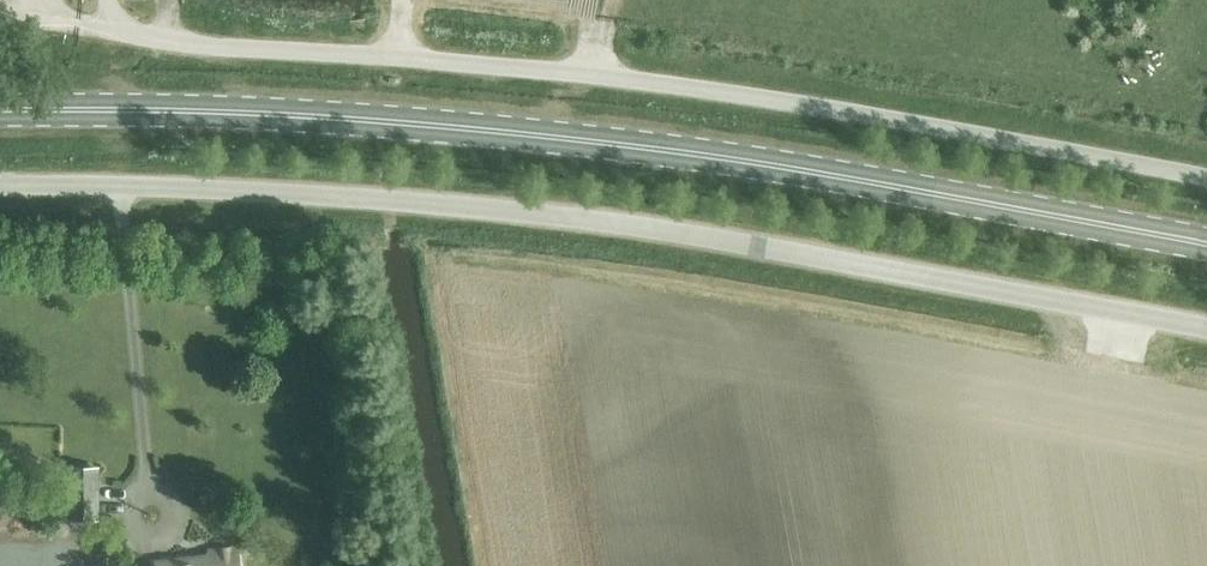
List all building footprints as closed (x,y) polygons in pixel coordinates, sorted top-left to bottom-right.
[(68,521),(98,521),(98,468),(68,468),(68,521)] [(154,565),(239,565),(237,546),(215,549),(216,556),(176,561),(176,559),(154,562),(154,565)]
